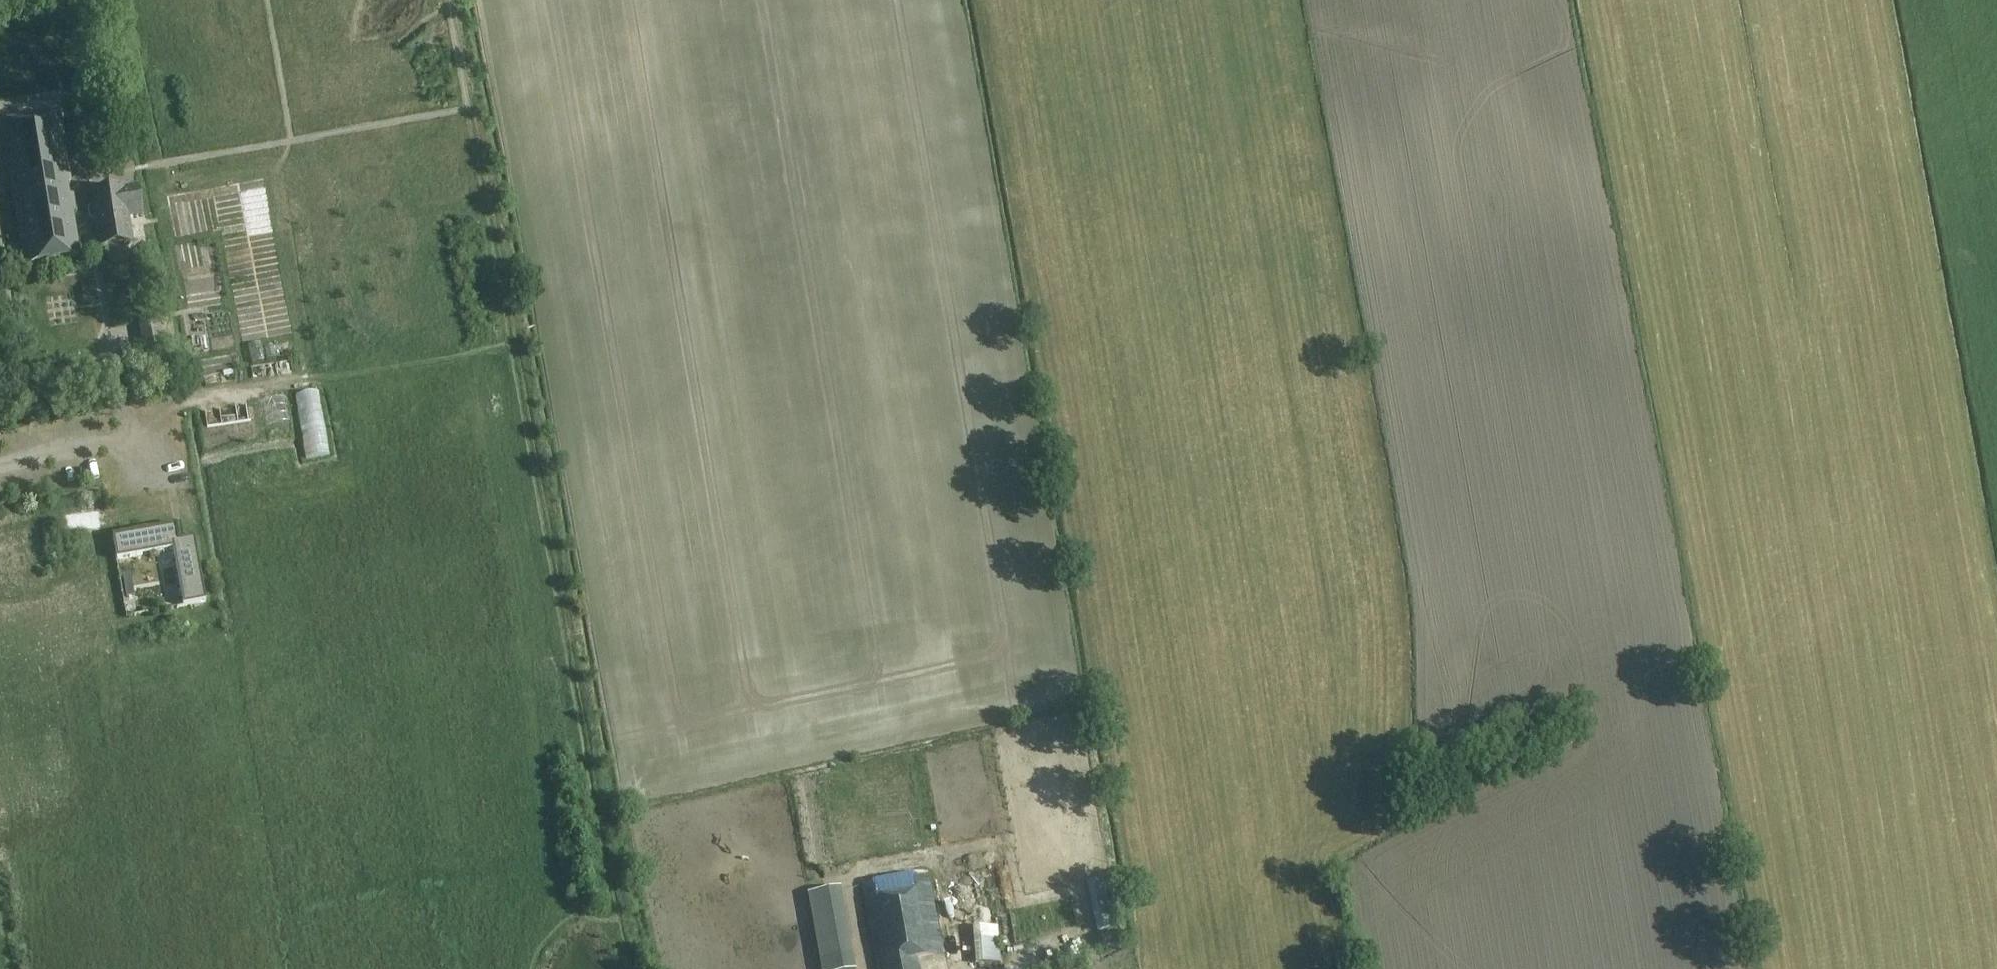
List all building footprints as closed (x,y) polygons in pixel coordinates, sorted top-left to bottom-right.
[(79,258),(72,211),(74,210),(59,115),(4,123),(22,240),(28,239),(32,265),(79,258)] [(89,192),(98,249),(134,243),(130,217),(142,214),(137,184),(89,192)] [(138,323),(142,348),(164,345),(167,364),(178,362),(171,316),(158,317),(159,320),(138,323)] [(179,541),(176,525),(112,537),(116,560),(173,550),(183,606),(206,602),(194,538),(179,541)] [(920,962),(945,957),(929,873),(863,886),(879,968),(921,968),(920,962)] [(1104,879),(1087,883),(1097,930),(1114,926),(1104,879)] [(808,894),(822,968),(855,968),(841,889),(808,894)] [(979,930),(986,968),(1009,963),(1002,926),(979,930)]
